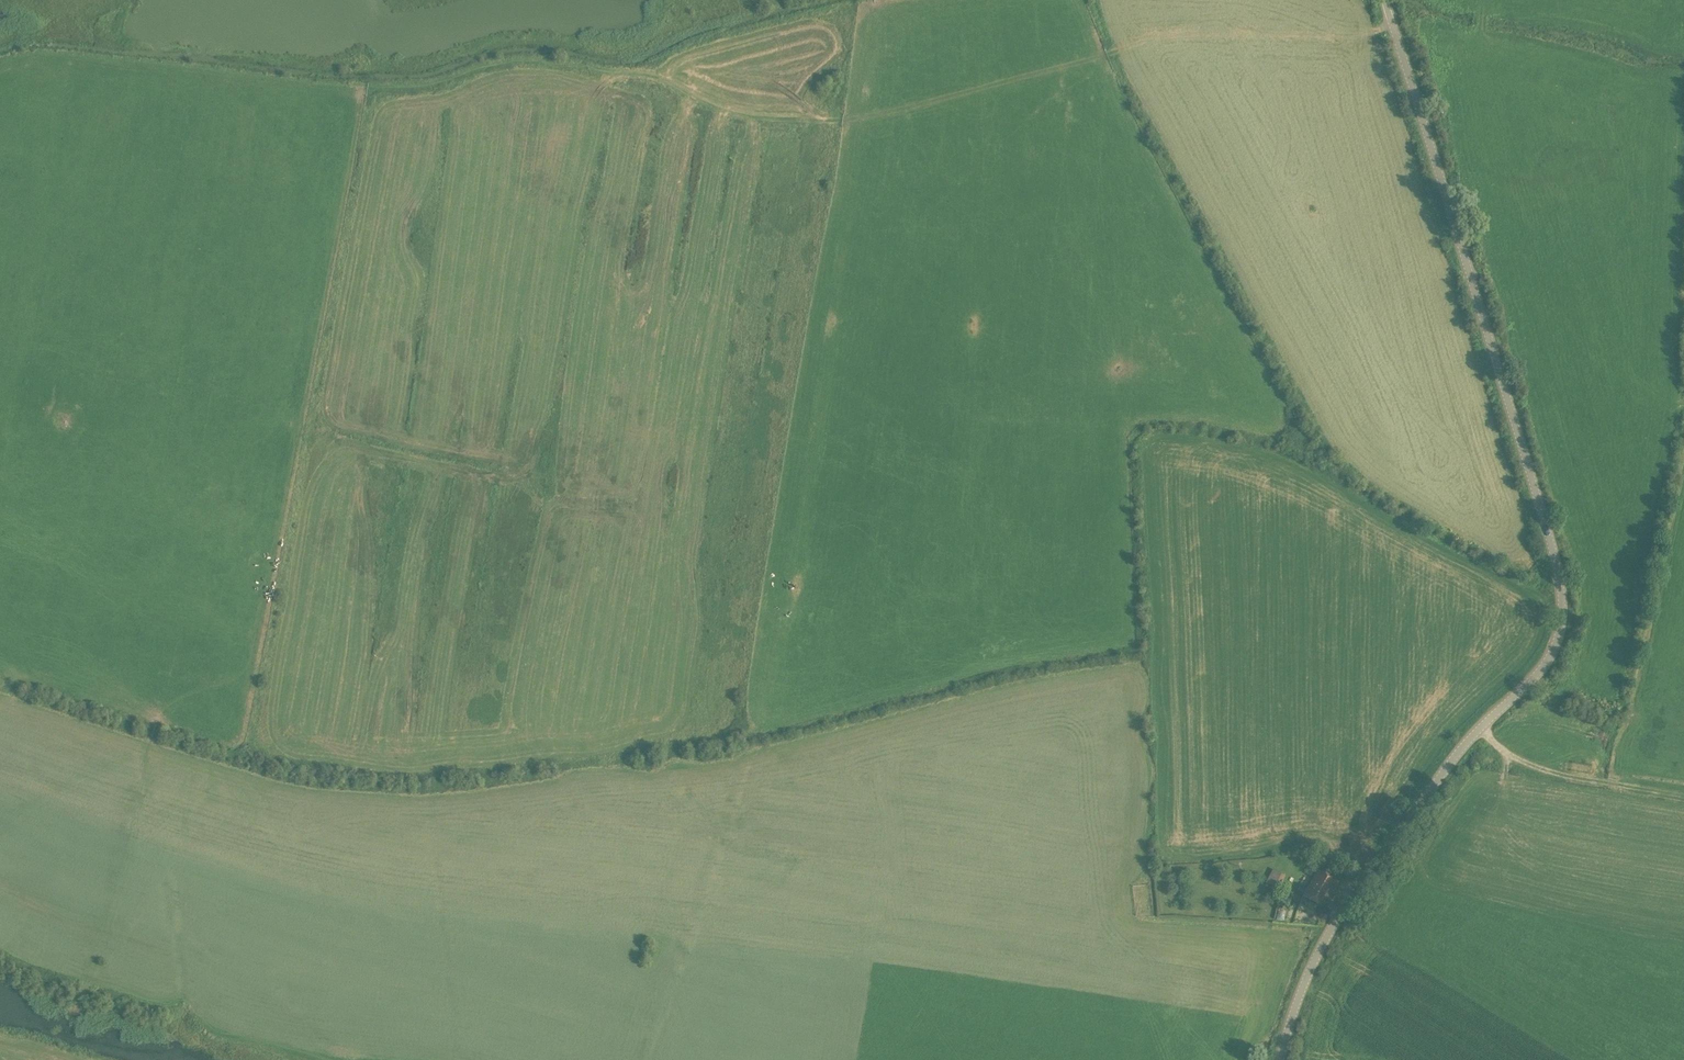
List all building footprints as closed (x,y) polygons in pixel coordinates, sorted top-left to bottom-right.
[(1333,869),(1338,861),(1325,853),(1320,862),(1333,869)] [(1344,875),(1348,870),(1342,866),(1339,870),(1344,875)] [(1324,908),(1339,882),(1318,870),(1307,890),(1300,886),(1297,890),(1304,894),(1303,896),(1324,908)] [(1275,888),(1278,879),(1267,876),(1264,885),(1275,888)]
